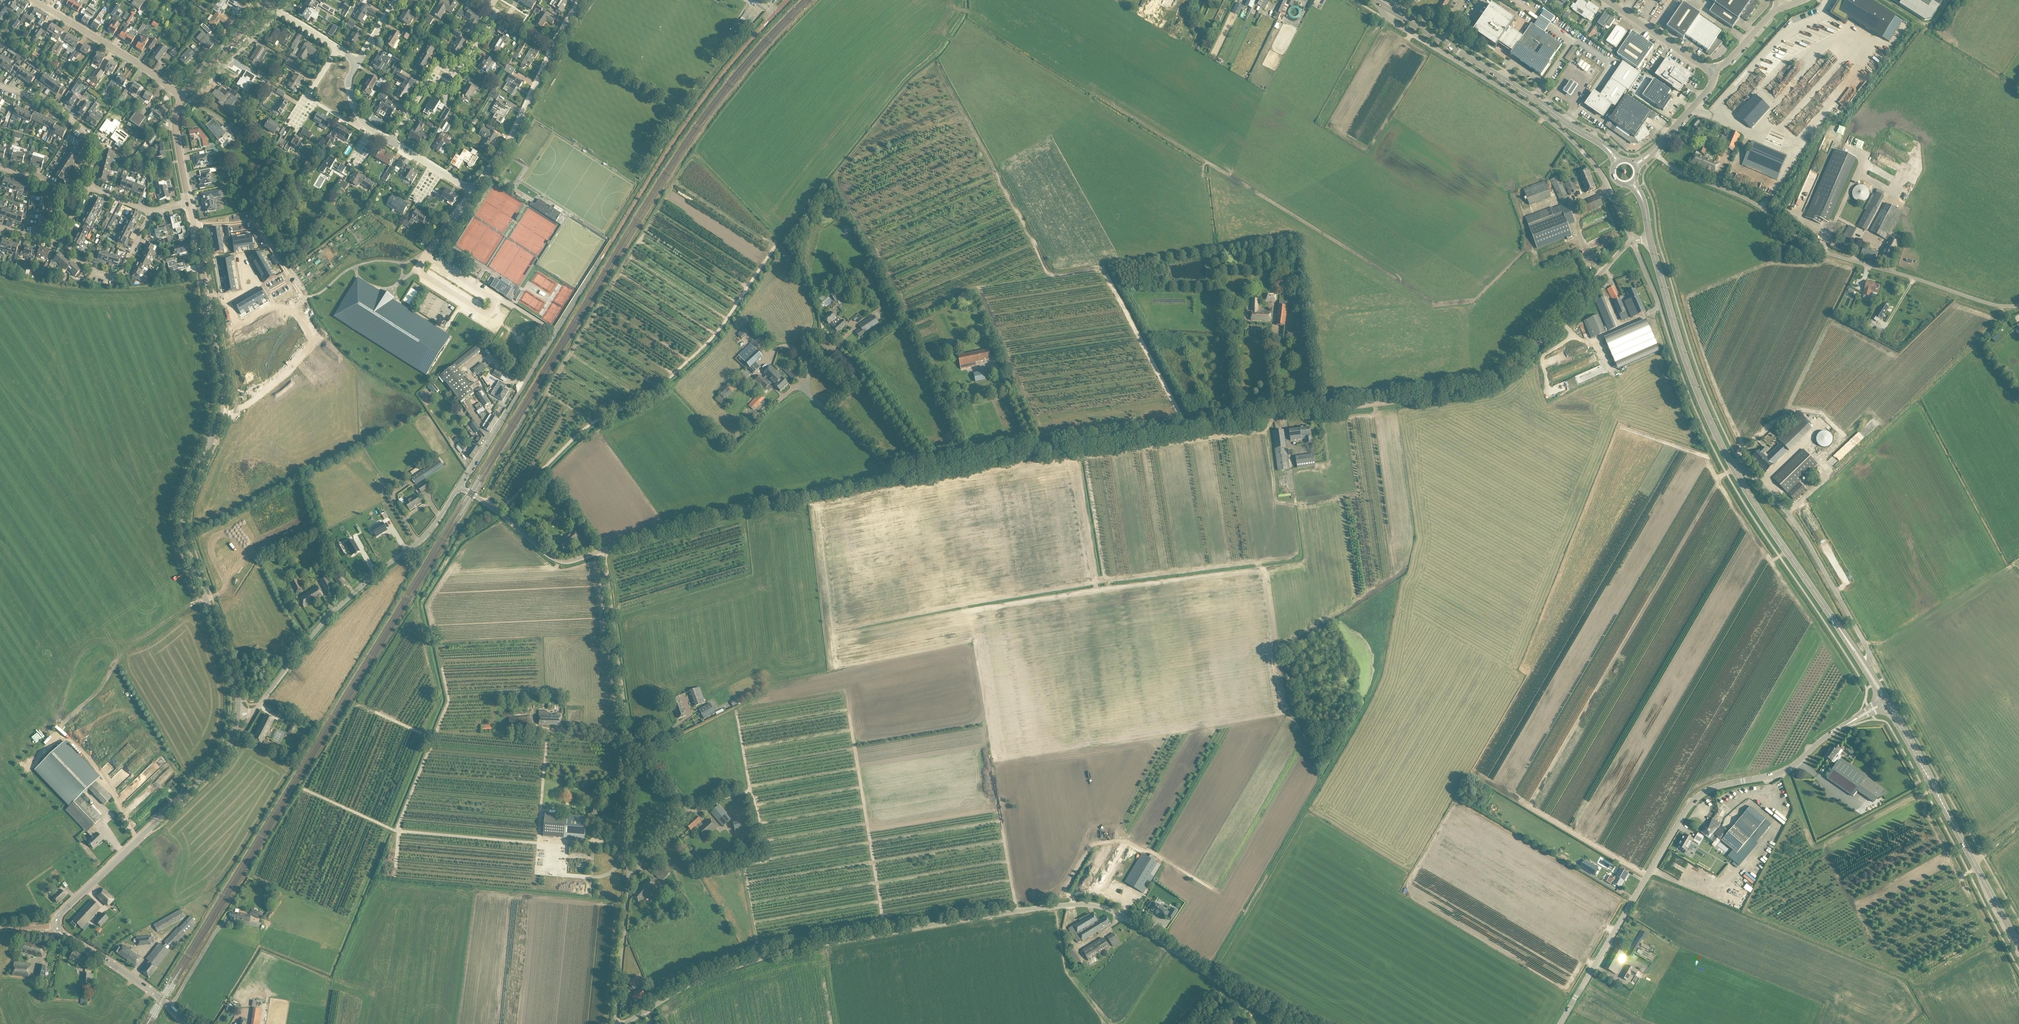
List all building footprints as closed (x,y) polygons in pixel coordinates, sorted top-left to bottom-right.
[(7,6),(14,10),(17,6),(17,7),(21,0),(11,0),(7,6)] [(15,15),(19,18),(24,11),(29,4),(22,0),(21,0),(17,7),(20,8),(15,15)] [(66,5),(72,9),(77,0),(69,0),(66,5)] [(72,9),(78,12),(82,5),(80,3),(82,0),(77,0),(72,9)] [(146,0),(135,0),(131,5),(139,10),(146,0)] [(216,6),(221,9),(226,1),(224,0),(220,0),(216,6)] [(234,14),(239,17),(239,16),(245,6),(236,0),(230,0),(226,5),(235,11),(234,14)] [(309,10),(317,15),(318,15),(319,13),(315,11),(319,5),(311,0),(309,0),(308,1),(306,0),(304,4),(309,7),(308,9),(309,10)] [(446,0),(443,0),(439,6),(434,14),(436,15),(435,16),(436,17),(436,16),(440,19),(446,10),(452,14),(456,7),(458,3),(452,0),(450,3),(448,2),(447,3),(446,2),(447,0),(446,0)] [(526,6),(532,10),(537,2),(536,1),(536,0),(530,0),(526,6)] [(562,13),(569,1),(566,0),(557,0),(552,7),(555,9),(562,13)] [(1252,9),(1256,0),(1248,0),(1245,6),(1252,9)] [(1261,7),(1260,8),(1265,11),(1269,1),(1266,0),(1264,0),(1261,7)] [(1282,13),(1286,4),(1287,0),(1282,0),(1277,11),(1282,13)] [(1288,1),(1287,4),(1286,4),(1282,13),(1285,15),(1289,6),(1292,7),(1296,0),(1289,0),(1288,1)] [(1437,9),(1443,12),(1450,1),(1449,0),(1443,0),(1437,9)] [(1599,9),(1589,2),(1588,4),(1582,0),(1579,0),(1575,5),(1574,3),(1571,8),(1576,11),(1578,8),(1585,12),(1582,16),(1590,21),(1594,14),(1595,15),(1599,9)] [(1718,18),(1732,28),(1741,16),(1741,17),(1747,21),(1750,15),(1756,8),(1755,8),(1759,2),(1755,0),(1718,0),(1710,13),(1718,18)] [(1849,18),(1882,39),(1882,38),(1895,18),(1895,17),(1868,0),(1841,0),(1837,6),(1835,5),(1833,8),(1834,8),(1835,9),(1832,14),(1845,22),(1848,17),(1849,18)] [(1899,4),(1924,20),(1931,19),(1939,6),(1943,0),(1902,0),(1899,4)] [(321,3),(319,6),(333,15),(335,11),(321,3)] [(345,3),(341,8),(348,12),(351,7),(345,3)] [(1683,39),(1686,36),(1699,16),(1700,15),(1683,3),(1667,28),(1683,39)] [(374,16),(376,12),(363,4),(354,18),(361,22),(365,15),(366,15),(364,14),(366,11),(374,16)] [(115,5),(109,14),(113,17),(119,8),(115,5)] [(1515,32),(1509,28),(1515,20),(1492,5),(1473,32),(1496,47),(1499,43),(1505,47),(1504,48),(1506,49),(1506,50),(1507,48),(1512,52),(1523,37),(1517,33),(1518,32),(1517,32),(1516,31),(1516,30),(1515,32)] [(85,16),(81,22),(87,26),(91,20),(96,11),(89,6),(83,15),(85,16)] [(231,22),(222,16),(225,12),(221,9),(216,6),(214,9),(217,12),(210,23),(214,26),(213,26),(219,20),(228,26),(231,22)] [(42,12),(36,8),(32,14),(31,13),(29,17),(25,14),(19,23),(21,24),(23,21),(26,23),(25,25),(28,27),(30,25),(33,20),(36,22),(42,12)] [(318,15),(317,15),(309,10),(308,12),(302,9),(298,15),(308,21),(311,16),(313,18),(314,18),(316,19),(318,15)] [(467,14),(460,10),(457,15),(461,17),(462,15),(465,17),(465,16),(471,20),(464,31),(470,35),(477,24),(478,24),(482,17),(470,9),(467,14)] [(118,10),(109,23),(112,25),(108,31),(111,32),(110,33),(113,35),(114,34),(120,26),(117,24),(120,18),(119,17),(122,12),(118,10)] [(48,16),(42,12),(36,22),(35,23),(41,27),(48,16)] [(415,15),(409,12),(407,15),(405,13),(400,20),(409,26),(415,15)] [(100,13),(91,27),(97,31),(102,24),(100,23),(102,19),(104,16),(100,13)] [(552,24),(555,20),(542,13),(535,23),(542,28),(546,20),(552,24)] [(130,14),(125,23),(128,25),(134,16),(130,14)] [(1605,14),(1598,24),(1604,28),(1607,25),(1610,27),(1615,20),(1611,17),(1611,18),(1605,14)] [(428,17),(425,22),(430,25),(434,19),(427,15),(426,16),(428,17)] [(1699,16),(1686,36),(1707,51),(1706,53),(1711,56),(1716,50),(1715,49),(1717,47),(1718,47),(1722,43),(1716,39),(1721,31),(1699,16)] [(14,30),(19,23),(15,19),(10,27),(14,30)] [(349,20),(346,26),(352,30),(356,24),(349,20)] [(748,25),(741,20),(733,33),(740,38),(748,25)] [(125,28),(119,38),(125,41),(128,36),(131,31),(134,26),(132,24),(130,27),(131,27),(129,30),(125,28)] [(137,33),(140,35),(146,26),(143,24),(137,33)] [(1511,54),(1541,75),(1555,55),(1562,45),(1532,24),(1523,37),(1512,52),(1511,54)] [(48,31),(47,32),(48,34),(48,35),(49,35),(49,36),(51,37),(52,37),(53,35),(57,29),(52,25),(48,31)] [(1606,42),(1616,49),(1627,32),(1617,25),(1606,42)] [(1595,26),(1587,37),(1590,38),(1593,33),(1597,28),(1595,26)] [(33,36),(34,37),(31,41),(35,43),(38,39),(40,36),(42,33),(43,32),(38,29),(33,36)] [(53,35),(52,37),(58,41),(63,32),(57,29),(53,35)] [(289,39),(291,36),(283,31),(282,33),(275,29),(268,41),(275,45),(276,43),(285,48),(288,42),(285,41),(287,38),(289,39)] [(131,31),(128,36),(125,41),(131,45),(137,35),(131,31)] [(359,39),(362,35),(355,31),(349,40),(355,44),(358,39),(359,39)] [(392,35),(386,44),(392,48),(400,36),(393,31),(391,34),(392,35)] [(209,49),(214,43),(202,32),(196,38),(201,43),(202,42),(209,49)] [(404,32),(401,37),(407,41),(410,36),(404,32)] [(1638,69),(1653,47),(1645,40),(1641,38),(1632,32),(1617,54),(1617,55),(1637,69),(1638,69)] [(63,44),(68,47),(74,39),(68,35),(63,44)] [(504,41),(505,42),(507,38),(502,35),(500,38),(498,37),(492,47),(494,48),(492,51),(497,54),(499,51),(498,50),(504,41)] [(138,44),(136,48),(142,52),(148,41),(142,37),(140,41),(139,40),(136,44),(138,44)] [(147,47),(151,50),(157,41),(153,38),(147,47)] [(464,43),(465,42),(459,38),(456,44),(453,43),(451,47),(453,49),(452,49),(459,54),(463,48),(463,47),(465,44),(464,43)] [(74,39),(68,47),(68,48),(74,51),(79,42),(74,39)] [(296,39),(292,45),(296,48),(300,41),(296,39)] [(53,49),(51,53),(53,54),(57,47),(60,43),(57,42),(56,43),(52,49),(53,49)] [(516,60),(526,44),(522,42),(513,58),(516,60)] [(307,53),(314,58),(318,52),(311,47),(311,48),(309,47),(310,46),(306,43),(301,50),(302,50),(298,57),(303,60),(304,59),(307,53)] [(160,44),(151,58),(158,63),(167,50),(161,46),(161,45),(160,44)] [(86,55),(90,49),(87,46),(86,47),(84,45),(81,51),(86,55)] [(424,69),(425,69),(432,58),(429,57),(434,49),(428,45),(423,54),(424,54),(417,65),(418,65),(416,69),(422,73),(424,69)] [(1569,61),(1578,48),(1574,45),(1565,58),(1569,61)] [(265,50),(258,46),(253,55),(254,55),(253,57),(252,56),(249,62),(255,66),(257,65),(260,67),(264,62),(259,59),(265,50)] [(176,59),(182,51),(176,47),(173,50),(170,54),(176,59)] [(191,57),(194,53),(189,49),(181,57),(181,58),(180,60),(185,65),(192,58),(191,57)] [(527,66),(529,68),(533,61),(533,62),(539,52),(534,49),(534,50),(531,49),(522,63),(521,63),(520,65),(521,67),(523,68),(525,68),(526,66),(527,67),(527,66)] [(286,62),(287,62),(288,59),(278,53),(276,56),(286,62)] [(390,59),(380,53),(376,59),(374,62),(373,62),(372,64),(372,65),(374,66),(374,67),(375,67),(376,68),(376,69),(376,70),(379,72),(380,72),(383,67),(381,65),(383,62),(386,64),(390,59)] [(99,67),(105,58),(98,54),(92,64),(95,66),(96,65),(99,67)] [(288,59),(287,62),(297,68),(298,66),(293,63),(297,57),(292,54),(288,59)] [(394,56),(392,60),(397,63),(394,67),(396,68),(401,60),(394,56)] [(7,57),(0,67),(5,70),(10,63),(11,61),(7,57)] [(493,61),(486,57),(479,67),(487,72),(490,67),(493,69),(496,64),(494,63),(495,62),(493,61)] [(508,64),(499,59),(496,63),(505,69),(508,64)] [(1690,75),(1666,59),(1655,75),(1679,92),(1684,85),(1685,82),(1686,82),(1690,75)] [(112,74),(117,65),(111,61),(105,70),(112,74)] [(294,72),(297,68),(287,62),(284,66),(294,72)] [(1603,116),(1611,105),(1615,108),(1627,90),(1629,91),(1640,74),(1622,62),(1599,96),(1594,93),(1586,105),(1603,116)] [(10,63),(5,70),(10,73),(14,66),(10,63)] [(14,66),(10,73),(12,75),(13,73),(15,75),(20,68),(15,64),(14,66)] [(506,86),(509,88),(507,92),(512,95),(518,86),(520,87),(523,82),(522,82),(522,83),(511,76),(516,69),(508,65),(504,71),(510,74),(506,81),(508,83),(506,86)] [(20,68),(15,75),(20,78),(25,71),(20,68)] [(91,84),(101,70),(97,68),(91,77),(90,76),(86,81),(91,84)] [(104,73),(101,70),(91,84),(95,88),(101,79),(100,78),(104,73)] [(30,74),(25,71),(20,78),(25,81),(30,74)] [(241,79),(237,85),(245,90),(248,84),(251,85),(256,77),(246,71),(243,77),(242,79),(241,79)] [(39,83),(43,86),(50,77),(48,75),(48,74),(46,73),(45,74),(42,72),(34,83),(37,86),(39,83)] [(35,78),(30,74),(25,81),(30,85),(35,78)] [(298,85),(302,79),(294,74),(290,80),(292,81),(288,87),(295,92),(299,85),(298,85)] [(396,95),(401,98),(403,95),(406,97),(411,89),(410,89),(411,87),(413,88),(416,83),(410,79),(410,80),(399,74),(396,79),(404,84),(396,95)] [(120,76),(114,86),(117,88),(119,85),(125,88),(128,84),(125,83),(127,80),(120,76)] [(366,84),(362,90),(370,95),(373,91),(372,91),(372,90),(375,85),(378,81),(376,80),(376,79),(371,76),(369,80),(370,80),(367,84),(366,84)] [(43,86),(48,90),(53,81),(51,80),(52,78),(50,77),(43,86)] [(378,81),(375,85),(382,90),(385,86),(388,81),(382,77),(379,82),(378,81)] [(1654,79),(1642,96),(1663,111),(1671,100),(1670,99),(1671,98),(1673,99),(1668,95),(1671,91),(1654,79)] [(53,81),(48,90),(52,93),(59,83),(55,80),(53,81)] [(1579,87),(1570,81),(1563,93),(1571,98),(1579,87)] [(461,100),(467,104),(478,87),(470,82),(461,96),(463,97),(461,100)] [(56,96),(58,93),(61,96),(66,89),(63,87),(62,88),(60,86),(61,84),(59,83),(52,93),(56,96)] [(79,86),(75,83),(69,90),(72,92),(65,102),(72,107),(77,98),(74,96),(75,94),(74,93),(79,86)] [(109,93),(114,85),(110,83),(105,91),(109,93)] [(271,84),(269,87),(268,88),(283,98),(286,93),(271,84)] [(140,89),(134,85),(128,94),(131,96),(133,93),(139,96),(141,92),(139,90),(140,89)] [(227,93),(222,89),(222,88),(219,93),(216,90),(212,95),(229,109),(236,101),(231,96),(228,100),(224,97),(227,93)] [(499,95),(495,92),(492,90),(489,95),(496,100),(499,95)] [(149,102),(153,96),(147,93),(143,98),(140,96),(137,101),(143,105),(146,100),(149,102)] [(380,103),(375,112),(379,115),(382,110),(387,113),(386,113),(391,116),(396,109),(393,107),(391,106),(392,104),(385,100),(388,96),(382,93),(378,100),(382,103),(381,104),(380,103)] [(87,98),(83,95),(79,101),(82,103),(76,112),(83,117),(82,116),(89,107),(85,104),(87,102),(85,101),(87,98)] [(121,95),(115,105),(118,108),(125,97),(122,95),(121,95)] [(1626,95),(1609,121),(1605,126),(1606,126),(1631,143),(1630,144),(1632,142),(1633,143),(1636,143),(1637,142),(1638,144),(1638,143),(1650,134),(1643,125),(1652,113),(1626,95)] [(1753,96),(1736,115),(1752,129),(1768,110),(1770,109),(1754,95),(1753,96)] [(213,98),(209,102),(220,112),(224,107),(213,98)] [(281,114),(287,104),(286,103),(288,101),(283,98),(282,100),(281,100),(275,110),(274,110),(273,110),(272,112),(272,113),(277,115),(278,115),(279,113),(281,114)] [(427,116),(430,111),(434,113),(437,108),(442,111),(445,106),(440,103),(432,98),(426,108),(423,113),(424,113),(424,112),(424,113),(427,115),(427,116)] [(496,121),(501,124),(510,108),(506,105),(505,107),(496,101),(492,109),(497,112),(492,118),(496,120),(496,121)] [(157,112),(152,109),(149,112),(147,115),(145,118),(148,120),(150,117),(150,118),(153,115),(161,121),(163,117),(162,117),(163,116),(169,110),(164,105),(158,111),(157,112)] [(22,110),(17,107),(11,118),(14,120),(16,115),(19,117),(22,110)] [(22,110),(19,117),(17,121),(19,122),(21,118),(24,120),(28,112),(22,110)] [(95,127),(102,117),(94,111),(86,121),(89,123),(92,125),(95,127)] [(136,111),(129,120),(138,127),(145,117),(136,111)] [(28,112),(24,120),(22,124),(24,125),(26,121),(30,122),(34,113),(32,112),(31,114),(28,112)] [(34,113),(30,122),(29,124),(31,125),(33,121),(36,122),(40,115),(34,113)] [(319,113),(314,120),(320,124),(319,126),(325,130),(330,122),(331,120),(327,117),(327,118),(319,113)] [(40,115),(36,122),(34,127),(36,128),(39,124),(42,125),(45,118),(40,115)] [(51,120),(45,118),(42,125),(39,129),(42,131),(44,126),(47,128),(51,120)] [(213,119),(206,126),(219,141),(223,138),(226,141),(233,135),(227,127),(223,131),(213,119)] [(49,129),(52,130),(55,125),(57,121),(55,120),(54,122),(51,120),(47,128),(45,132),(47,133),(49,129)] [(279,126),(269,120),(265,127),(275,133),(277,131),(279,132),(278,133),(281,135),(284,129),(282,128),(280,130),(278,128),(279,126)] [(424,142),(426,138),(418,132),(424,124),(419,121),(416,125),(416,126),(414,130),(410,136),(416,140),(416,141),(419,143),(421,140),(424,142)] [(445,121),(440,128),(445,131),(449,124),(445,121)] [(237,124),(233,130),(242,136),(245,130),(237,124)] [(54,134),(57,135),(60,128),(55,125),(52,130),(49,137),(52,138),(54,134)] [(105,125),(98,133),(101,135),(102,134),(106,138),(110,132),(113,134),(117,128),(112,125),(109,129),(105,125)] [(344,138),(343,140),(347,142),(352,134),(343,129),(344,127),(341,125),(336,133),(339,135),(344,138)] [(119,126),(111,137),(117,141),(114,144),(115,145),(115,144),(120,147),(127,137),(122,134),(124,132),(120,129),(119,130),(117,129),(119,126)] [(63,138),(65,132),(67,128),(65,127),(64,129),(60,128),(57,135),(55,139),(57,140),(59,136),(63,138)] [(488,145),(490,147),(492,144),(491,144),(497,135),(493,133),(490,131),(490,132),(483,128),(479,134),(481,136),(486,138),(483,142),(484,143),(482,146),(486,148),(488,145)] [(205,147),(205,151),(214,150),(213,146),(209,146),(208,139),(199,129),(189,131),(190,136),(191,138),(194,137),(194,135),(197,134),(202,140),(203,148),(205,147)] [(1733,152),(1740,135),(1729,130),(1726,138),(1722,136),(1718,145),(1733,152)] [(159,135),(155,132),(147,142),(151,145),(159,135)] [(445,143),(449,145),(452,139),(443,133),(439,139),(440,140),(437,144),(436,144),(433,148),(439,152),(440,151),(442,153),(443,153),(444,153),(444,152),(445,151),(445,150),(444,149),(442,148),(445,143)] [(336,139),(333,138),(329,135),(324,144),(329,146),(331,143),(333,144),(336,139)] [(299,148),(302,145),(299,143),(300,142),(299,142),(300,139),(296,137),(295,139),(294,139),(293,140),(291,138),(284,150),(288,152),(290,148),(294,150),(295,147),(296,148),(297,147),(299,148)] [(82,151),(85,145),(74,138),(73,140),(74,141),(72,144),(82,151)] [(275,148),(277,149),(284,140),(281,138),(275,148)] [(280,151),(282,148),(287,142),(284,140),(277,149),(280,151)] [(1752,140),(1742,165),(1777,180),(1787,156),(1771,149),(1771,148),(1752,140)] [(78,155),(82,151),(72,144),(71,143),(70,146),(74,148),(72,151),(78,155)] [(163,152),(162,145),(154,146),(155,158),(157,158),(157,159),(158,159),(161,159),(161,158),(161,157),(165,157),(165,152),(163,152)] [(0,147),(0,157),(3,158),(5,153),(8,154),(10,147),(7,146),(6,149),(0,147)] [(11,160),(16,162),(19,152),(13,151),(14,149),(11,148),(9,154),(12,155),(11,160)] [(68,156),(75,161),(78,155),(72,151),(68,148),(66,151),(70,153),(68,156)] [(106,150),(104,156),(113,158),(115,152),(106,150)] [(214,150),(205,151),(206,154),(197,156),(197,157),(194,157),(195,167),(209,164),(207,154),(214,153),(214,150)] [(376,158),(389,166),(394,157),(382,150),(376,158)] [(477,152),(478,152),(473,150),(471,154),(465,150),(460,157),(456,155),(451,164),(458,169),(463,161),(468,164),(469,163),(468,164),(468,165),(468,166),(469,167),(470,167),(470,168),(471,168),(472,168),(472,167),(473,167),(473,166),(478,158),(474,155),(476,152),(477,152)] [(1836,150),(1806,218),(1820,224),(1822,220),(1826,222),(1854,158),(1836,150)] [(25,154),(19,152),(16,162),(22,164),(24,158),(27,159),(29,153),(26,152),(25,154)] [(30,166),(35,167),(38,158),(32,156),(33,154),(30,153),(28,159),(31,160),(30,166)] [(65,161),(72,166),(74,167),(75,165),(73,164),(75,161),(68,156),(64,154),(63,156),(67,158),(65,161)] [(113,158),(104,156),(103,162),(112,164),(113,158)] [(44,160),(38,158),(35,167),(41,169),(43,164),(46,164),(48,158),(45,157),(44,160)] [(343,174),(346,168),(342,165),(341,166),(335,163),(337,161),(330,157),(327,162),(325,161),(319,170),(324,174),(327,169),(330,170),(333,166),(339,169),(338,171),(343,174)] [(62,166),(68,171),(72,166),(65,161),(61,159),(60,161),(64,163),(62,166)] [(130,161),(127,159),(122,166),(125,168),(130,161)] [(103,162),(101,168),(111,170),(112,164),(103,162)] [(65,176),(68,171),(62,166),(58,164),(56,166),(60,168),(58,171),(65,176)] [(386,182),(394,168),(390,166),(382,179),(385,181),(386,182)] [(414,169),(408,166),(403,174),(405,176),(404,178),(412,183),(417,175),(412,171),(414,169)] [(111,170),(101,168),(100,174),(109,176),(111,170)] [(58,171),(54,169),(53,171),(57,173),(55,177),(64,182),(65,180),(63,179),(65,176),(58,171)] [(200,177),(198,177),(199,185),(200,189),(205,188),(204,184),(211,183),(209,173),(210,173),(210,169),(199,171),(200,177)] [(1586,193),(1596,189),(1587,169),(1578,173),(1586,193)] [(370,190),(374,184),(366,179),(365,180),(361,177),(361,176),(355,172),(350,181),(356,185),(357,186),(359,186),(360,183),(370,190)] [(109,176),(100,174),(98,180),(102,181),(103,181),(103,182),(102,182),(105,183),(105,182),(108,182),(109,176)] [(122,182),(120,187),(126,189),(130,177),(128,182),(125,180),(127,176),(122,174),(120,181),(122,182)] [(1561,202),(1569,198),(1558,176),(1550,179),(1561,202)] [(126,189),(131,191),(136,180),(134,184),(131,183),(133,178),(130,177),(126,189)] [(341,186),(344,182),(345,180),(340,177),(336,183),(341,186)] [(1564,181),(1570,196),(1574,194),(1573,192),(1577,190),(1572,177),(1564,181)] [(7,191),(10,181),(10,179),(5,178),(4,181),(1,180),(0,183),(0,188),(2,189),(2,188),(5,188),(4,190),(7,191)] [(138,180),(136,180),(131,191),(137,194),(142,182),(141,182),(140,186),(136,185),(138,180)] [(157,195),(158,200),(169,198),(167,188),(171,187),(170,181),(165,182),(164,181),(154,184),(155,189),(158,188),(159,194),(157,195)] [(1545,181),(1523,189),(1529,206),(1551,198),(1545,181)] [(23,193),(23,194),(22,196),(27,198),(28,190),(24,188),(25,186),(22,185),(23,183),(20,182),(18,192),(23,193)] [(142,182),(137,194),(140,195),(139,197),(142,198),(142,197),(146,199),(146,193),(144,192),(146,188),(142,187),(144,183),(142,182)] [(1851,199),(1865,202),(1868,188),(1854,185),(1851,199)] [(438,192),(435,197),(442,201),(444,198),(453,204),(458,196),(447,189),(443,195),(438,192)] [(216,210),(215,209),(213,198),(222,196),(221,190),(201,194),(202,200),(201,200),(203,206),(204,206),(205,212),(207,212),(209,212),(216,210)] [(1583,213),(1603,205),(1599,195),(1588,200),(1589,203),(1580,206),(1583,213)] [(95,199),(94,200),(92,199),(90,203),(92,204),(101,209),(102,206),(100,205),(103,199),(97,196),(96,199),(95,199)] [(402,202),(392,196),(389,202),(392,204),(391,206),(403,213),(408,205),(403,201),(402,202)] [(556,222),(558,219),(559,218),(561,214),(553,210),(553,208),(539,199),(535,204),(532,202),(530,205),(549,217),(556,222)] [(1885,203),(1870,231),(1888,241),(1878,260),(1887,264),(1894,251),(1895,251),(1900,241),(1889,235),(1902,212),(1885,203)] [(101,209),(92,204),(90,208),(89,208),(100,214),(101,212),(100,211),(101,209)] [(1526,217),(1537,248),(1572,235),(1568,225),(1575,222),(1568,204),(1553,209),(1552,207),(1526,217)] [(1869,205),(1857,226),(1866,231),(1877,209),(1869,205)] [(87,209),(85,212),(96,218),(97,216),(98,216),(100,214),(89,208),(88,209),(87,209)] [(423,214),(417,210),(412,218),(419,222),(419,221),(423,223),(427,226),(430,221),(426,219),(428,216),(423,213),(423,214)] [(142,214),(140,213),(138,212),(136,214),(130,211),(127,216),(136,221),(138,222),(142,214)] [(22,225),(22,223),(25,223),(26,214),(18,212),(15,223),(22,225)] [(84,215),(83,217),(94,223),(97,219),(96,218),(85,212),(87,213),(86,216),(84,215)] [(125,218),(124,220),(134,226),(136,221),(127,216),(126,218),(125,218)] [(84,224),(83,227),(91,231),(93,232),(94,230),(92,228),(94,223),(83,217),(81,219),(83,220),(82,223),(84,224)] [(180,218),(176,219),(175,217),(170,218),(171,221),(173,230),(175,229),(176,231),(176,232),(177,233),(178,233),(180,233),(180,232),(181,231),(181,230),(181,229),(182,229),(183,232),(183,233),(182,233),(182,234),(182,235),(181,235),(178,235),(179,240),(187,238),(185,226),(180,227),(179,224),(181,223),(180,218)] [(133,228),(134,226),(124,220),(121,225),(133,231),(134,229),(133,228)] [(411,223),(405,220),(402,224),(408,228),(411,223)] [(156,237),(157,238),(158,238),(158,240),(166,238),(167,238),(168,243),(173,241),(169,225),(166,226),(165,222),(161,223),(159,227),(157,227),(157,228),(154,229),(156,237)] [(121,225),(119,230),(129,235),(130,233),(132,233),(133,231),(121,225)] [(851,225),(844,229),(846,232),(850,233),(854,231),(851,225)] [(1849,225),(1843,236),(1850,240),(1855,229),(1849,225)] [(81,229),(78,234),(87,239),(91,231),(83,227),(82,230),(81,229)] [(116,235),(118,236),(127,240),(129,235),(119,230),(116,235)] [(74,238),(84,244),(87,239),(78,234),(77,235),(75,235),(74,238)] [(251,234),(246,235),(246,237),(248,247),(251,246),(251,250),(254,250),(253,244),(255,244),(254,244),(254,239),(254,238),(252,239),(251,234)] [(127,240),(118,236),(117,238),(118,239),(117,241),(118,242),(117,244),(118,245),(120,246),(122,247),(123,245),(124,245),(125,243),(127,244),(129,241),(127,240)] [(73,244),(77,246),(76,248),(81,251),(82,251),(84,246),(86,247),(87,246),(84,244),(74,238),(72,241),(74,242),(73,244)] [(10,255),(13,243),(8,241),(5,253),(7,254),(7,255),(10,256),(10,255)] [(147,244),(144,249),(155,255),(155,254),(154,254),(155,252),(153,251),(154,248),(153,247),(155,245),(149,242),(148,245),(147,244)] [(17,261),(19,253),(16,253),(19,244),(13,243),(10,255),(12,255),(13,253),(16,254),(14,260),(17,261)] [(172,255),(190,251),(189,244),(181,246),(181,243),(177,244),(178,247),(171,248),(172,255)] [(30,258),(33,249),(26,247),(24,251),(21,251),(20,255),(23,256),(23,255),(27,256),(27,257),(30,258)] [(47,259),(49,251),(46,250),(46,249),(40,248),(37,258),(41,259),(42,257),(47,259)] [(1863,248),(1860,255),(1875,260),(1878,253),(1863,248)] [(143,254),(144,255),(151,259),(152,256),(154,257),(155,255),(144,249),(143,253),(143,254)] [(97,252),(95,258),(97,258),(96,261),(102,263),(106,252),(103,251),(103,253),(100,252),(99,253),(97,252)] [(261,251),(250,258),(252,263),(262,258),(260,254),(262,253),(261,251)] [(61,252),(59,254),(59,255),(56,252),(50,263),(55,267),(56,265),(65,256),(61,252)] [(106,262),(107,263),(110,255),(107,254),(108,252),(106,252),(102,263),(105,264),(106,262)] [(113,256),(110,255),(107,263),(109,263),(108,265),(112,267),(113,265),(116,255),(113,254),(113,256)] [(144,255),(142,260),(150,264),(152,262),(150,261),(151,259),(144,255)] [(56,265),(60,269),(69,260),(65,256),(56,265)] [(223,260),(220,260),(220,264),(221,264),(221,267),(231,265),(231,261),(232,261),(231,258),(229,259),(226,259),(223,260)] [(262,258),(252,263),(255,268),(264,263),(262,258)] [(69,260),(60,269),(62,270),(63,269),(66,271),(71,265),(67,262),(69,260)] [(149,267),(150,264),(142,260),(139,265),(145,267),(146,268),(148,266),(149,267)] [(174,261),(167,263),(169,268),(172,268),(174,273),(183,270),(186,269),(185,269),(184,266),(184,264),(184,263),(177,265),(176,261),(174,261)] [(40,272),(43,274),(48,264),(45,263),(40,272)] [(70,275),(71,273),(78,266),(76,264),(75,266),(72,263),(71,265),(66,271),(70,275)] [(264,263),(255,268),(258,273),(267,268),(264,263)] [(133,268),(144,273),(145,271),(143,270),(145,267),(139,265),(137,264),(137,265),(135,264),(133,267),(133,268)] [(231,265),(221,267),(222,270),(221,270),(222,273),(232,271),(231,265)] [(80,272),(81,271),(82,270),(78,266),(71,273),(75,277),(76,276),(78,278),(82,274),(80,272)] [(143,275),(144,273),(133,268),(131,271),(133,272),(132,274),(133,274),(132,277),(133,277),(136,279),(143,282),(145,281),(147,281),(143,275)] [(267,268),(258,273),(261,278),(270,273),(267,268)] [(232,271),(222,273),(223,277),(224,280),(234,278),(232,271)] [(270,273),(261,278),(264,283),(276,276),(275,274),(272,276),(270,273)] [(234,278),(224,280),(224,283),(224,286),(235,284),(234,278)] [(355,283),(334,317),(427,376),(427,375),(451,338),(444,334),(435,328),(434,328),(431,326),(432,325),(400,304),(393,300),(394,298),(381,290),(380,292),(358,278),(355,283)] [(504,297),(506,298),(512,301),(514,299),(516,300),(517,300),(517,299),(522,291),(519,290),(520,288),(512,283),(509,289),(499,283),(498,284),(494,281),(491,286),(495,289),(495,290),(504,296),(504,297)] [(1872,291),(1878,293),(1880,285),(1880,286),(1872,284),(1872,283),(1867,281),(1863,296),(1870,298),(1872,291)] [(235,284),(224,286),(225,293),(228,293),(229,293),(229,292),(232,292),(234,292),(233,292),(239,291),(239,290),(236,291),(235,284)] [(1618,295),(1613,287),(1608,289),(1612,298),(1618,295)] [(260,288),(254,291),(260,303),(262,302),(261,300),(265,297),(267,300),(260,288)] [(403,301),(414,307),(422,294),(412,288),(403,301)] [(1632,318),(1645,312),(1635,289),(1627,293),(1630,299),(1625,301),(1632,318)] [(254,291),(247,295),(252,304),(257,302),(259,304),(260,303),(254,291)] [(831,294),(835,301),(840,298),(836,291),(831,294)] [(247,295),(240,299),(247,311),(249,310),(248,307),(252,304),(247,295)] [(1616,328),(1603,298),(1595,302),(1608,332),(1616,328)] [(240,299),(234,303),(241,315),(239,312),(244,309),(246,312),(247,311),(240,299)] [(1251,320),(1256,321),(1271,322),(1271,312),(1258,312),(1259,300),(1252,299),(1252,311),(1251,311),(1251,320)] [(1629,318),(1621,300),(1614,303),(1622,321),(1629,318)] [(1875,316),(1881,319),(1889,307),(1883,303),(1875,316)] [(1276,325),(1285,326),(1287,306),(1279,305),(1277,325),(1276,325)] [(828,315),(824,318),(829,324),(830,324),(831,323),(834,327),(833,327),(837,332),(846,324),(842,320),(839,323),(836,319),(836,318),(831,312),(830,311),(827,314),(828,315)] [(1591,338),(1605,332),(1598,315),(1584,321),(1591,338)] [(874,316),(858,326),(861,330),(862,329),(865,334),(879,324),(874,316)] [(1646,320),(1604,338),(1618,369),(1660,351),(1646,320)] [(944,342),(946,351),(956,349),(955,340),(944,342)] [(294,345),(286,350),(288,354),(297,350),(294,345)] [(739,356),(751,368),(755,373),(761,367),(756,362),(762,356),(751,345),(739,356)] [(297,350),(288,354),(291,359),(299,354),(297,350)] [(990,359),(988,350),(958,356),(961,369),(976,366),(976,362),(990,359)] [(299,354),(291,359),(293,363),(301,358),(299,354)] [(301,358),(293,363),(295,367),(304,363),(301,358)] [(304,363),(295,367),(297,371),(306,367),(304,363)] [(455,365),(441,375),(461,402),(474,393),(470,388),(470,387),(468,385),(463,378),(464,377),(455,365)] [(764,373),(770,380),(773,378),(775,380),(776,379),(780,383),(779,384),(783,388),(788,384),(771,366),(764,373)] [(786,370),(792,375),(796,371),(790,366),(786,370)] [(306,367),(297,371),(300,375),(308,371),(306,367)] [(745,369),(737,378),(743,383),(751,374),(745,369)] [(331,370),(322,375),(325,380),(334,375),(331,370)] [(496,370),(494,373),(496,374),(495,376),(500,379),(503,374),(496,370)] [(308,371),(300,375),(302,380),(311,376),(308,371)] [(984,372),(974,374),(976,383),(986,381),(984,372)] [(334,375),(325,380),(327,385),(336,380),(334,375)] [(764,390),(766,388),(771,384),(774,387),(775,386),(780,391),(783,388),(779,384),(780,383),(776,379),(775,380),(773,378),(770,380),(767,383),(760,376),(753,383),(758,387),(760,385),(764,390)] [(336,380),(327,385),(330,390),(339,385),(336,380)] [(502,402),(508,392),(505,389),(507,386),(499,381),(495,387),(500,390),(495,397),(502,402)] [(296,383),(287,388),(290,394),(291,395),(300,390),(296,383)] [(339,385),(330,390),(332,394),(341,389),(339,385)] [(728,388),(727,388),(725,385),(721,388),(717,392),(720,396),(728,389),(732,393),(735,390),(733,388),(731,386),(728,388)] [(341,389),(332,394),(335,399),(344,394),(341,389)] [(300,390),(291,395),(292,397),(294,402),(304,397),(300,390)] [(482,392),(477,396),(484,407),(490,404),(482,392)] [(760,393),(748,405),(754,410),(765,398),(760,393)] [(304,397),(294,402),(297,407),(298,409),(307,404),(304,397)] [(307,404),(298,409),(299,410),(301,415),(311,410),(307,404)] [(487,420),(483,426),(484,428),(484,429),(490,432),(498,419),(493,416),(489,422),(487,420)] [(1802,417),(1779,439),(1789,450),(1812,428),(1802,417)] [(474,422),(470,425),(476,433),(480,430),(474,422)] [(1312,442),(1310,427),(1289,429),(1291,441),(1302,439),(1302,437),(1306,436),(1307,443),(1312,442)] [(1289,470),(1284,430),(1274,432),(1276,449),(1275,449),(1278,471),(1289,470)] [(1816,441),(1818,443),(1820,445),(1822,446),(1825,447),(1828,446),(1830,445),(1832,442),(1833,440),(1833,437),(1832,434),(1830,432),(1828,431),(1825,430),(1822,430),(1820,431),(1818,433),(1817,435),(1816,438),(1816,441)] [(474,442),(480,446),(481,447),(485,440),(479,436),(478,438),(473,436),(471,440),(474,442)] [(463,451),(466,448),(461,442),(458,444),(463,451)] [(466,455),(473,460),(479,449),(480,446),(474,442),(472,445),(473,445),(468,454),(467,454),(466,455)] [(1752,457),(1759,464),(1766,472),(1787,452),(1780,444),(1767,457),(1764,454),(1768,450),(1764,446),(1752,457)] [(1803,449),(1773,478),(1795,501),(1806,490),(1798,481),(1817,463),(1803,449)] [(1314,454),(1296,456),(1297,468),(1316,466),(1314,454)] [(412,478),(416,485),(444,467),(439,460),(412,478)] [(285,461),(275,465),(277,472),(287,468),(288,468),(285,461)] [(277,472),(279,477),(289,473),(287,468),(277,472)] [(289,473),(279,477),(281,482),(291,478),(289,473)] [(291,478),(281,482),(283,487),(293,483),(291,478)] [(293,483),(283,487),(285,493),(295,489),(293,483)] [(418,487),(422,494),(429,489),(424,483),(418,487)] [(301,493),(296,495),(300,504),(304,502),(301,493)] [(296,495),(292,497),(295,506),(300,504),(296,495)] [(416,496),(405,503),(406,505),(408,509),(409,509),(410,510),(415,507),(417,506),(421,503),(416,496)] [(292,497),(287,498),(291,508),(295,506),(292,497)] [(287,498),(283,500),(286,509),(291,508),(287,498)] [(283,500),(278,502),(282,511),(286,509),(283,500)] [(278,502),(273,504),(277,513),(282,511),(278,502)] [(576,517),(572,520),(577,528),(582,525),(576,517)] [(383,523),(371,529),(376,537),(387,530),(383,523)] [(581,537),(575,530),(558,544),(564,551),(581,537)] [(1828,544),(1823,532),(1817,535),(1822,547),(1828,544)] [(353,540),(345,544),(352,556),(354,555),(356,554),(357,553),(356,553),(357,553),(359,551),(353,540)] [(319,579),(327,593),(333,590),(324,576),(319,579)] [(303,591),(295,577),(291,579),(289,580),(296,594),(303,591)] [(345,585),(338,577),(335,580),(342,588),(345,585)] [(304,607),(323,596),(317,587),(308,593),(299,599),(297,597),(294,599),(297,604),(300,602),(304,607)] [(291,589),(285,591),(288,597),(293,595),(291,589)] [(699,687),(690,691),(696,706),(705,703),(699,687)] [(678,697),(671,699),(679,718),(685,716),(678,697)] [(710,703),(699,709),(704,719),(715,713),(710,703)] [(561,725),(561,715),(551,715),(547,715),(547,711),(539,711),(539,724),(561,725)] [(274,719),(266,715),(253,739),(262,744),(274,719)] [(533,716),(510,718),(511,729),(528,727),(528,723),(533,723),(533,716)] [(580,720),(566,720),(566,730),(580,730),(580,720)] [(288,732),(295,736),(298,730),(295,728),(296,728),(291,726),(288,732)] [(274,751),(277,746),(265,740),(262,745),(274,751)] [(84,793),(88,789),(96,781),(99,778),(89,767),(64,742),(35,770),(70,806),(84,793)] [(1832,762),(1837,754),(1838,754),(1841,749),(1835,745),(1832,749),(1831,748),(1825,757),(1832,762)] [(1841,758),(1827,778),(1853,796),(1867,776),(1841,758)] [(104,805),(112,798),(96,781),(88,789),(104,805)] [(88,842),(93,848),(99,843),(103,839),(91,827),(102,817),(88,803),(91,801),(84,793),(70,806),(69,807),(66,810),(84,830),(92,838),(88,842)] [(597,814),(598,798),(591,797),(591,804),(589,804),(589,814),(597,814)] [(731,819),(719,805),(711,812),(723,826),(731,819)] [(1729,832),(1721,826),(1720,825),(1712,819),(1706,827),(1706,828),(1705,830),(1704,829),(1701,832),(1713,842),(1714,842),(1717,838),(1718,837),(1736,853),(1765,820),(1750,806),(1729,832)] [(544,836),(585,840),(587,817),(566,815),(566,819),(561,818),(561,814),(546,813),(544,836)] [(696,816),(692,820),(686,825),(691,831),(696,826),(699,830),(704,825),(700,822),(701,821),(696,816)] [(740,818),(732,819),(736,834),(744,832),(740,818)] [(704,825),(699,830),(698,830),(702,835),(701,836),(704,839),(715,828),(709,821),(710,820),(712,821),(710,819),(704,825)] [(1694,840),(1693,841),(1699,844),(1704,836),(1698,833),(1694,840)] [(1679,844),(1678,846),(1679,847),(1680,848),(1680,849),(1683,851),(1684,850),(1686,851),(1687,849),(1690,844),(1691,842),(1692,840),(1691,839),(1689,838),(1690,837),(1689,837),(1688,837),(1688,836),(1688,837),(1686,836),(1685,835),(1683,837),(1682,839),(1681,842),(1680,842),(1679,844)] [(1142,854),(1125,882),(1143,893),(1160,865),(1142,854)] [(1592,875),(1597,867),(1583,859),(1578,867),(1592,875)] [(661,862),(652,872),(663,881),(671,871),(661,862)] [(1613,883),(1620,887),(1625,878),(1626,879),(1628,874),(1627,873),(1623,870),(1625,868),(1621,866),(1619,868),(1615,876),(1616,877),(1613,883)] [(651,882),(653,879),(650,877),(633,897),(640,903),(655,886),(651,882)] [(679,889),(678,888),(675,885),(671,889),(675,893),(679,889)] [(115,899),(103,889),(96,896),(108,907),(115,899)] [(53,898),(57,903),(66,895),(62,890),(53,898)] [(77,924),(82,928),(101,908),(92,901),(70,924),(74,928),(77,924)] [(1155,905),(1154,904),(1152,908),(1153,908),(1151,910),(1162,917),(1164,915),(1167,917),(1171,920),(1178,910),(1174,908),(1170,913),(1167,910),(1156,903),(1155,905)] [(255,917),(259,911),(253,908),(250,914),(255,917)] [(158,933),(185,918),(181,909),(153,925),(158,933)] [(259,923),(256,923),(249,922),(250,915),(232,912),(231,919),(244,921),(243,925),(258,928),(259,923)] [(100,927),(109,918),(103,913),(95,922),(100,927)] [(1101,930),(1111,924),(1106,916),(1098,921),(1093,914),(1073,926),(1069,928),(1077,943),(1082,940),(1082,941),(1097,933),(1098,934),(1102,932),(1101,930)] [(164,942),(171,949),(196,922),(190,917),(179,929),(177,928),(164,942)] [(1642,931),(1627,955),(1632,958),(1647,934),(1642,931)] [(1119,943),(1113,933),(1107,937),(1113,947),(1119,943)] [(137,936),(138,945),(151,943),(151,942),(155,941),(154,936),(150,937),(150,935),(137,936)] [(1109,948),(1103,938),(1082,951),(1089,961),(1109,948)] [(42,957),(45,947),(22,942),(20,951),(31,953),(31,954),(33,955),(33,956),(34,956),(34,955),(42,957)] [(159,943),(147,959),(149,961),(141,972),(149,978),(170,951),(159,943)] [(117,946),(114,951),(128,960),(127,960),(136,966),(141,958),(137,955),(139,952),(132,947),(130,950),(123,945),(121,949),(117,946)] [(1118,948),(1108,955),(1117,969),(1127,963),(1118,948)] [(1068,952),(1074,964),(1080,961),(1074,949),(1068,952)] [(1626,955),(1616,949),(1605,968),(1616,974),(1623,963),(1619,961),(1622,956),(1624,958),(1626,955)] [(81,965),(85,957),(74,951),(69,959),(81,965)] [(28,977),(29,967),(24,966),(24,964),(19,964),(19,966),(13,965),(12,975),(28,977)] [(38,965),(36,977),(43,978),(45,966),(38,965)] [(1628,965),(1621,977),(1628,981),(1632,974),(1636,976),(1639,971),(1628,965)] [(629,981),(632,987),(641,982),(637,976),(629,981)] [(641,989),(631,995),(635,1002),(645,996),(641,989)]
